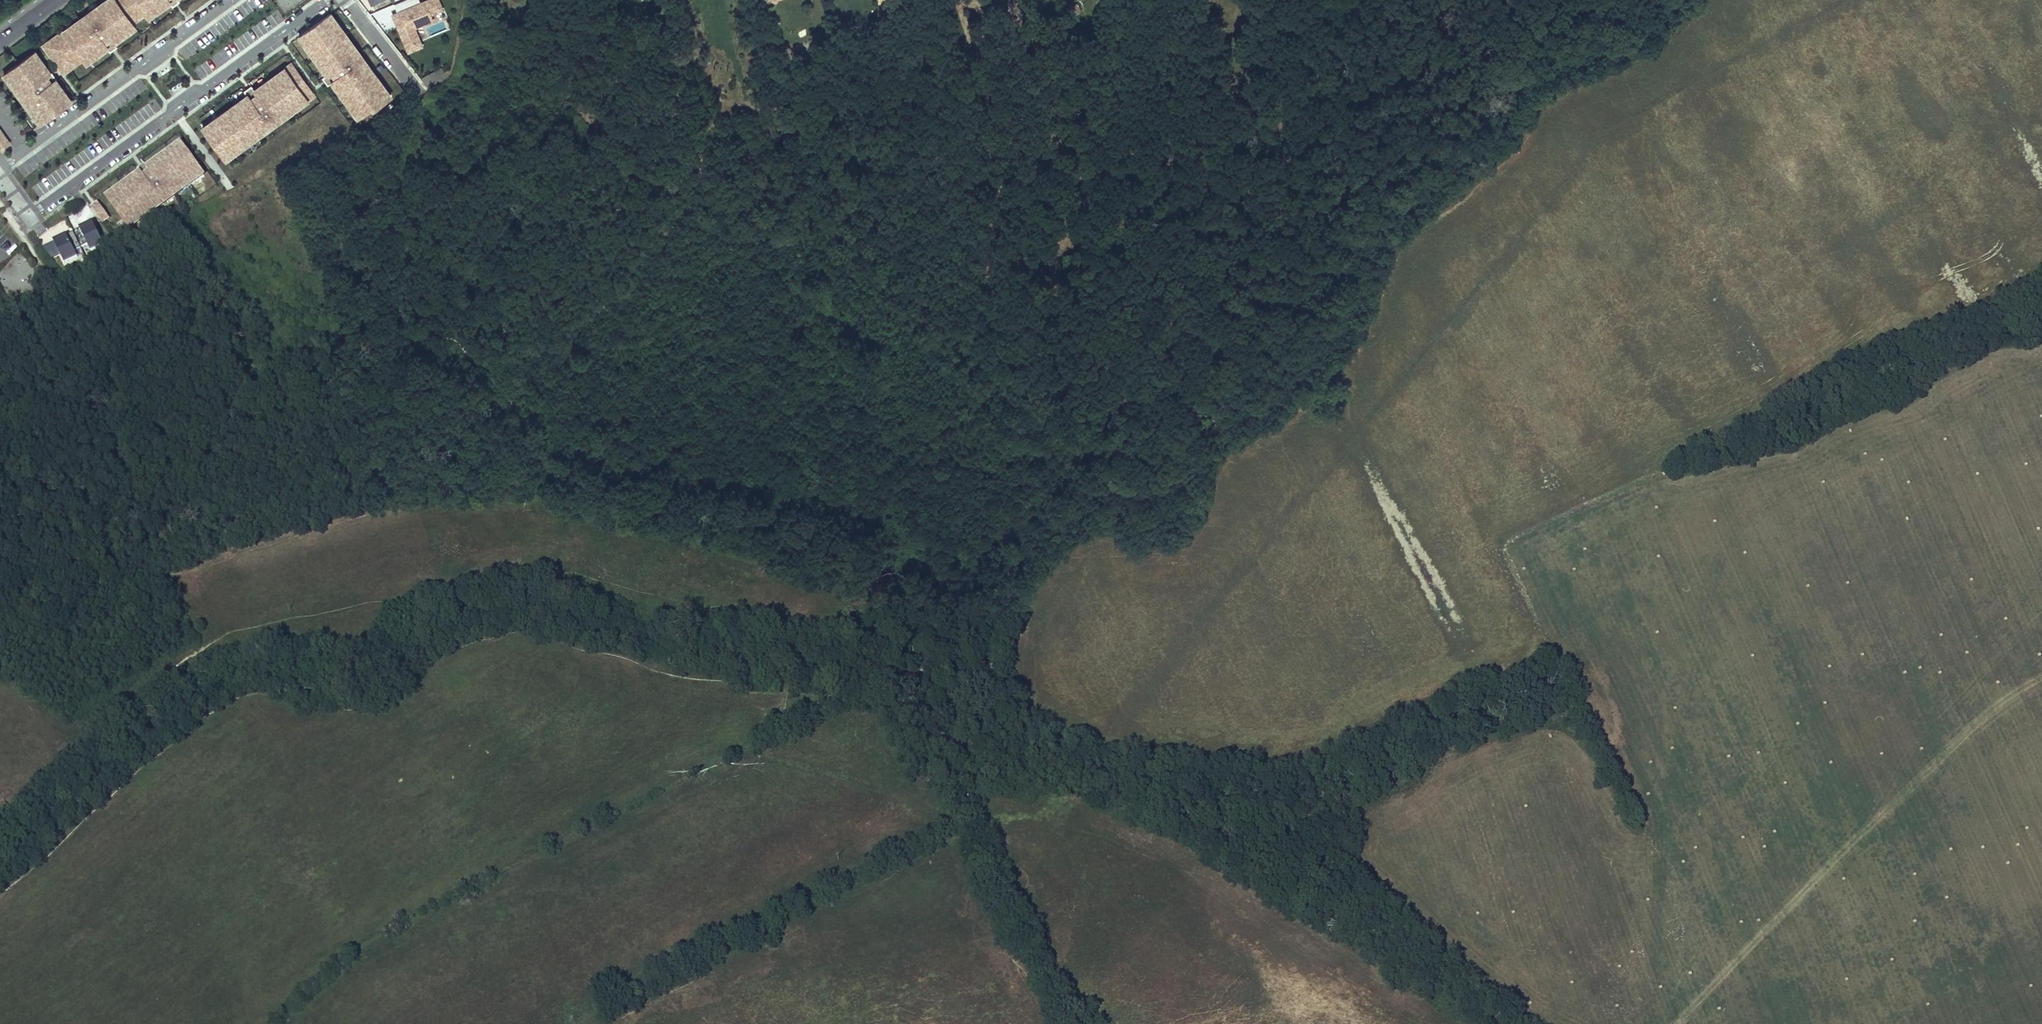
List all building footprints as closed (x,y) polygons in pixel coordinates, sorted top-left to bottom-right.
[(43,46),(62,73),(82,59),(85,63),(105,48),(108,53),(115,47),(112,43),(142,21),(126,0),(105,0),(43,46)] [(142,21),(168,3),(171,6),(178,2),(176,0),(126,0),(142,21)] [(193,2),(201,10),(211,0),(195,0),(193,2)] [(417,0),(400,0),(392,4),(396,12),(401,24),(396,27),(407,50),(421,44),(413,26),(421,23),(418,17),(429,12),(440,7),(437,0),(422,0),(418,2),(417,0)] [(401,24),(396,12),(391,14),(396,27),(401,24)] [(432,18),(429,12),(418,17),(421,23),(432,18)] [(331,26),(325,17),(301,35),(308,43),(304,46),(313,59),(317,56),(329,73),(325,75),(339,95),(343,92),(349,100),(345,103),(350,111),(353,109),(358,116),(370,108),(371,110),(384,101),(378,92),(382,89),(364,63),(359,66),(346,47),(350,44),(335,23),(331,26)] [(1,75),(38,127),(73,102),(35,51),(1,75)] [(211,128),(204,133),(221,157),(230,150),(233,154),(258,136),(255,131),(265,125),(274,118),(277,122),(297,107),(294,103),(303,97),(306,101),(313,96),(290,64),(282,70),(285,74),(278,79),(275,75),(259,87),(262,91),(256,95),(253,91),(246,96),(237,103),(240,107),(234,111),(228,115),(225,111),(208,124),(211,128)] [(285,74),(282,70),(275,75),(278,79),(285,74)] [(246,96),(253,91),(250,87),(242,92),(246,96)] [(256,95),(262,91),(259,87),(253,91),(256,95)] [(297,107),(306,101),(303,97),(294,103),(297,107)] [(240,107),(237,103),(231,107),(234,111),(240,107)] [(234,111),(231,107),(225,111),(228,115),(234,111)] [(268,129),(277,122),(274,118),(265,125),(268,129)] [(204,133),(211,128),(208,124),(201,129),(204,133)] [(258,136),(268,129),(265,125),(255,131),(258,136)] [(0,129),(0,152),(11,144),(0,129)] [(172,157),(182,149),(180,145),(169,153),(172,157)] [(120,195),(108,203),(129,230),(149,216),(146,212),(154,206),(157,210),(165,204),(162,200),(171,193),(180,187),(183,191),(203,176),(182,149),(172,157),(162,164),(159,160),(146,169),(139,175),(126,184),(129,188),(120,195)] [(224,161),(233,154),(230,150),(221,157),(224,161)] [(162,164),(172,157),(169,153),(159,160),(162,164)] [(139,175),(146,169),(143,165),(136,170),(139,175)] [(120,195),(129,188),(126,184),(117,191),(120,195)] [(174,198),(183,191),(180,187),(171,193),(174,198)] [(108,203),(120,195),(117,191),(106,199),(108,203)] [(165,204),(174,198),(171,193),(162,200),(165,204)] [(220,198),(215,201),(231,227),(236,224),(220,198)] [(108,219),(98,205),(91,210),(101,224),(108,219)] [(149,216),(157,210),(154,206),(146,212),(149,216)] [(93,223),(73,232),(81,248),(87,245),(90,251),(103,244),(93,223)] [(73,232),(54,242),(64,263),(78,257),(74,251),(81,248),(73,232)] [(60,255),(54,242),(42,247),(52,258),(60,255)]
